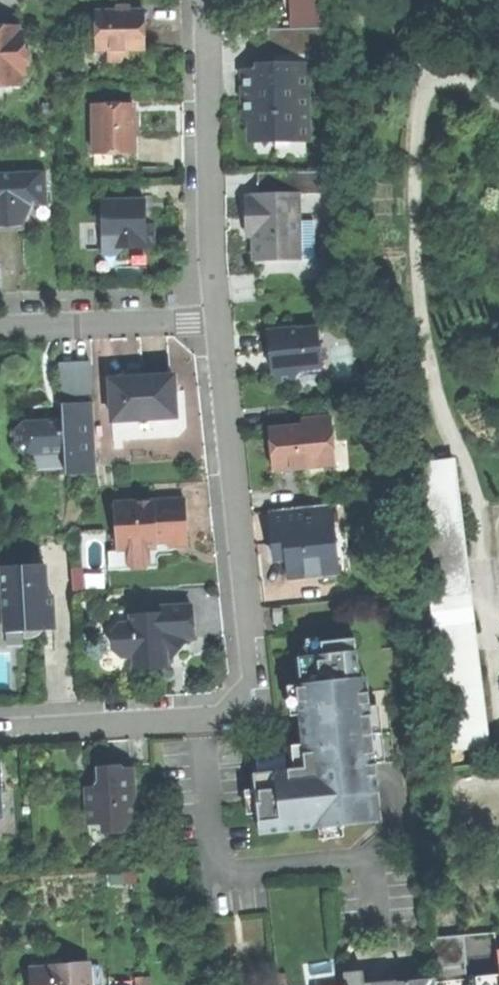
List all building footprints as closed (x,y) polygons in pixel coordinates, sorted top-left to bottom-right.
[(96,13),(97,51),(108,51),(130,51),(145,51),(145,13),(119,13),(96,13)] [(22,82),(21,75),(28,75),(27,67),(32,62),(31,57),(26,51),(25,34),(20,34),(19,28),(0,29),(0,83),(22,82)] [(277,140),(308,139),(307,61),(326,61),(325,29),(275,30),(276,73),(246,73),(246,98),(247,117),(253,117),(253,135),(277,135),(277,140)] [(130,63),(130,51),(108,51),(108,63),(130,63)] [(135,105),(95,105),(96,155),(135,155),(135,134),(135,105)] [(136,168),(135,155),(96,155),(96,169),(136,168)] [(256,262),(302,261),(302,223),(301,196),(331,195),(330,172),(260,173),(261,196),(255,196),(255,199),(248,199),(248,219),(253,219),(253,237),(256,237),(256,262)] [(0,177),(0,227),(11,226),(26,225),(34,206),(49,206),(48,175),(0,177)] [(146,202),(103,202),(103,212),(98,216),(98,223),(104,228),(104,254),(117,254),(122,249),(154,248),(154,235),(154,226),(147,226),(146,202)] [(50,224),(49,206),(34,206),(26,225),(50,224)] [(316,223),(302,223),(302,261),(317,261),(316,223)] [(319,328),(269,333),(271,356),(273,373),(276,373),(277,382),(295,381),(297,380),(297,376),(303,369),(323,367),(319,328)] [(129,365),(130,380),(142,379),(141,364),(129,365)] [(63,395),(94,393),(93,365),(62,366),(63,395)] [(324,384),(323,367),(303,369),(297,376),(297,380),(295,381),(296,387),(324,384)] [(130,380),(111,381),(114,421),(177,417),(176,392),(175,377),(153,378),(142,379),(130,380)] [(184,392),(176,392),(177,417),(114,421),(116,440),(180,436),(187,428),(184,392)] [(95,403),(94,393),(63,395),(64,405),(72,405),(95,403)] [(99,473),(95,403),(72,405),(73,420),(65,421),(46,422),(25,423),(19,432),(20,447),(27,454),(35,454),(66,452),(68,474),(99,473)] [(64,405),(65,421),(73,420),(72,405),(64,405)] [(273,451),(275,472),(327,467),(325,444),(335,443),(332,418),(314,420),(314,425),(271,430),(273,451)] [(337,466),(335,443),(325,444),(327,467),(337,466)] [(37,476),(68,474),(66,452),(35,454),(37,476)] [(415,463),(431,644),(478,638),(456,458),(415,463)] [(186,500),(116,504),(119,550),(129,550),(129,565),(134,569),(146,568),(150,563),(150,548),(154,548),(158,544),(166,543),(170,547),(189,546),(188,524),(186,500)] [(287,554),(289,578),(326,574),(325,559),(338,550),(336,535),(333,504),(270,510),(273,536),(273,544),(286,543),(287,554)] [(347,534),(336,535),(338,550),(340,573),(326,574),(327,581),(352,578),(347,534)] [(275,556),(287,554),(286,543),(273,544),(275,556)] [(159,567),(158,544),(154,548),(150,548),(150,563),(146,568),(159,567)] [(110,570),(120,570),(119,550),(109,551),(110,570)] [(120,570),(134,569),(129,565),(129,550),(119,550),(120,570)] [(340,573),(338,550),(325,559),(326,574),(340,573)] [(42,566),(12,568),(13,584),(4,584),(6,628),(26,627),(26,631),(26,639),(33,638),(42,635),(46,630),(45,625),(56,625),(54,596),(49,596),(44,596),(42,566)] [(3,568),(4,584),(13,584),(12,568),(3,568)] [(164,614),(133,616),(134,624),(122,625),(114,633),(115,649),(123,656),(136,655),(136,669),(152,668),(168,667),(168,657),(168,654),(172,654),(181,641),(181,638),(185,637),(195,637),(194,605),(163,607),(164,614)] [(284,608),(274,609),(275,625),(285,624),(284,608)] [(185,644),(185,637),(181,638),(181,641),(172,654),(168,654),(168,657),(175,657),(185,644)] [(308,640),(310,657),(324,655),(323,643),(323,638),(308,640)] [(470,749),(491,747),(478,638),(431,644),(445,752),(470,749)] [(357,640),(323,643),(324,655),(358,652),(357,640)] [(384,649),(358,652),(363,693),(370,692),(378,765),(396,763),(386,664),(384,649)] [(256,778),(262,831),(283,829),(283,833),(320,829),(345,826),(376,823),(373,793),(381,793),(378,765),(370,692),(363,693),(358,652),(324,655),(310,657),(306,657),(309,685),(303,685),(306,715),(304,716),(305,730),(307,742),(307,745),(309,769),(299,770),(277,772),(277,776),(256,778)] [(300,658),(303,685),(309,685),(306,657),(300,658)] [(292,717),(304,716),(306,715),(303,685),(289,687),(292,717)] [(253,748),(256,778),(277,776),(277,772),(299,770),(296,747),(307,745),(307,742),(253,748)] [(296,747),(299,770),(309,769),(307,745),(296,747)] [(472,766),(470,749),(445,752),(447,769),(472,766)] [(88,789),(89,824),(104,823),(105,833),(124,832),(137,817),(135,764),(116,765),(100,766),(101,782),(93,789),(88,789)] [(346,838),(345,826),(320,829),(321,840),(346,838)] [(442,976),(473,973),(475,973),(472,943),(438,946),(442,976)] [(28,984),(96,984),(94,959),(27,962),(28,984)] [(474,984),(498,984),(498,970),(475,973),(473,973),(474,984)] [(473,973),(442,976),(443,984),(474,984),(473,973)]
